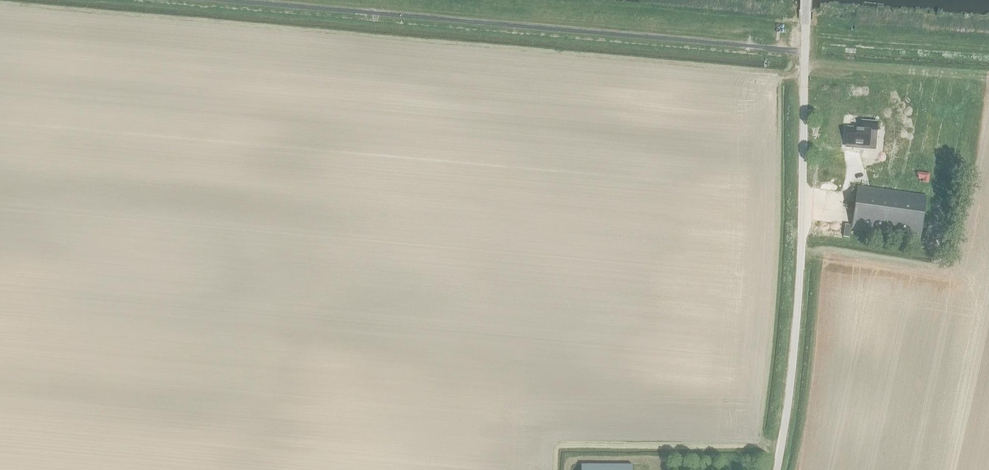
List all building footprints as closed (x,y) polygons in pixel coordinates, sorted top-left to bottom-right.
[(847,141),(847,145),(870,147),(871,135),(877,135),(878,123),(862,121),(861,130),(848,129),(847,141)] [(923,182),(929,182),(930,174),(919,172),(918,178),(923,179),(923,182)] [(852,228),(921,238),(927,196),(857,187),(852,228)]
